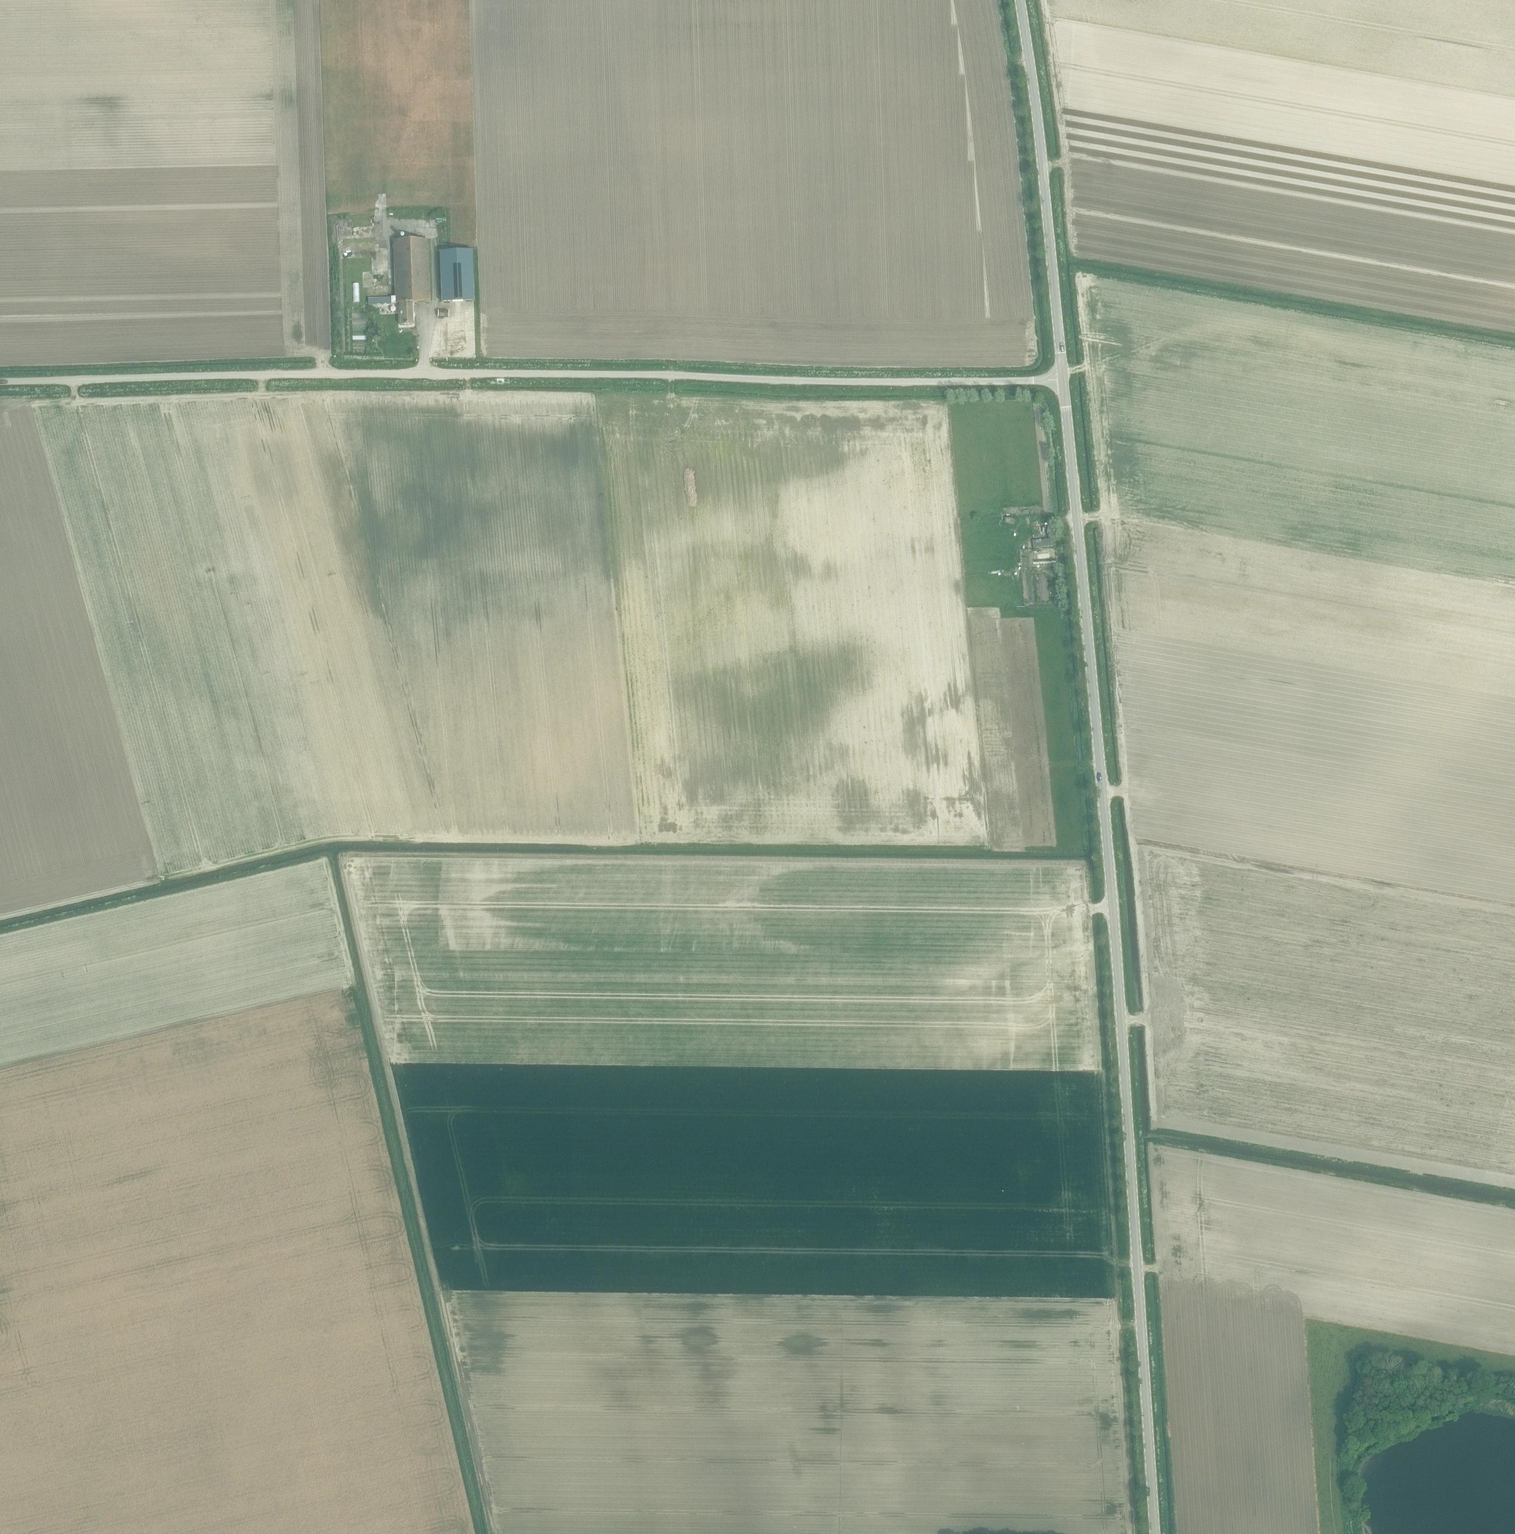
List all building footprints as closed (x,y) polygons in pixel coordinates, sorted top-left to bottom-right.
[(392,298),(369,299),(369,305),(392,304),(401,304),(402,325),(414,325),(413,304),(430,303),(428,240),(395,241),(396,297),(392,297),(392,298)] [(375,267),(388,267),(388,241),(375,241),(375,267)] [(439,251),(441,302),(474,301),(472,250),(439,251)] [(375,278),(375,269),(364,270),(364,278),(375,278)] [(1038,543),(1057,541),(1056,533),(1037,536),(1038,543)]
